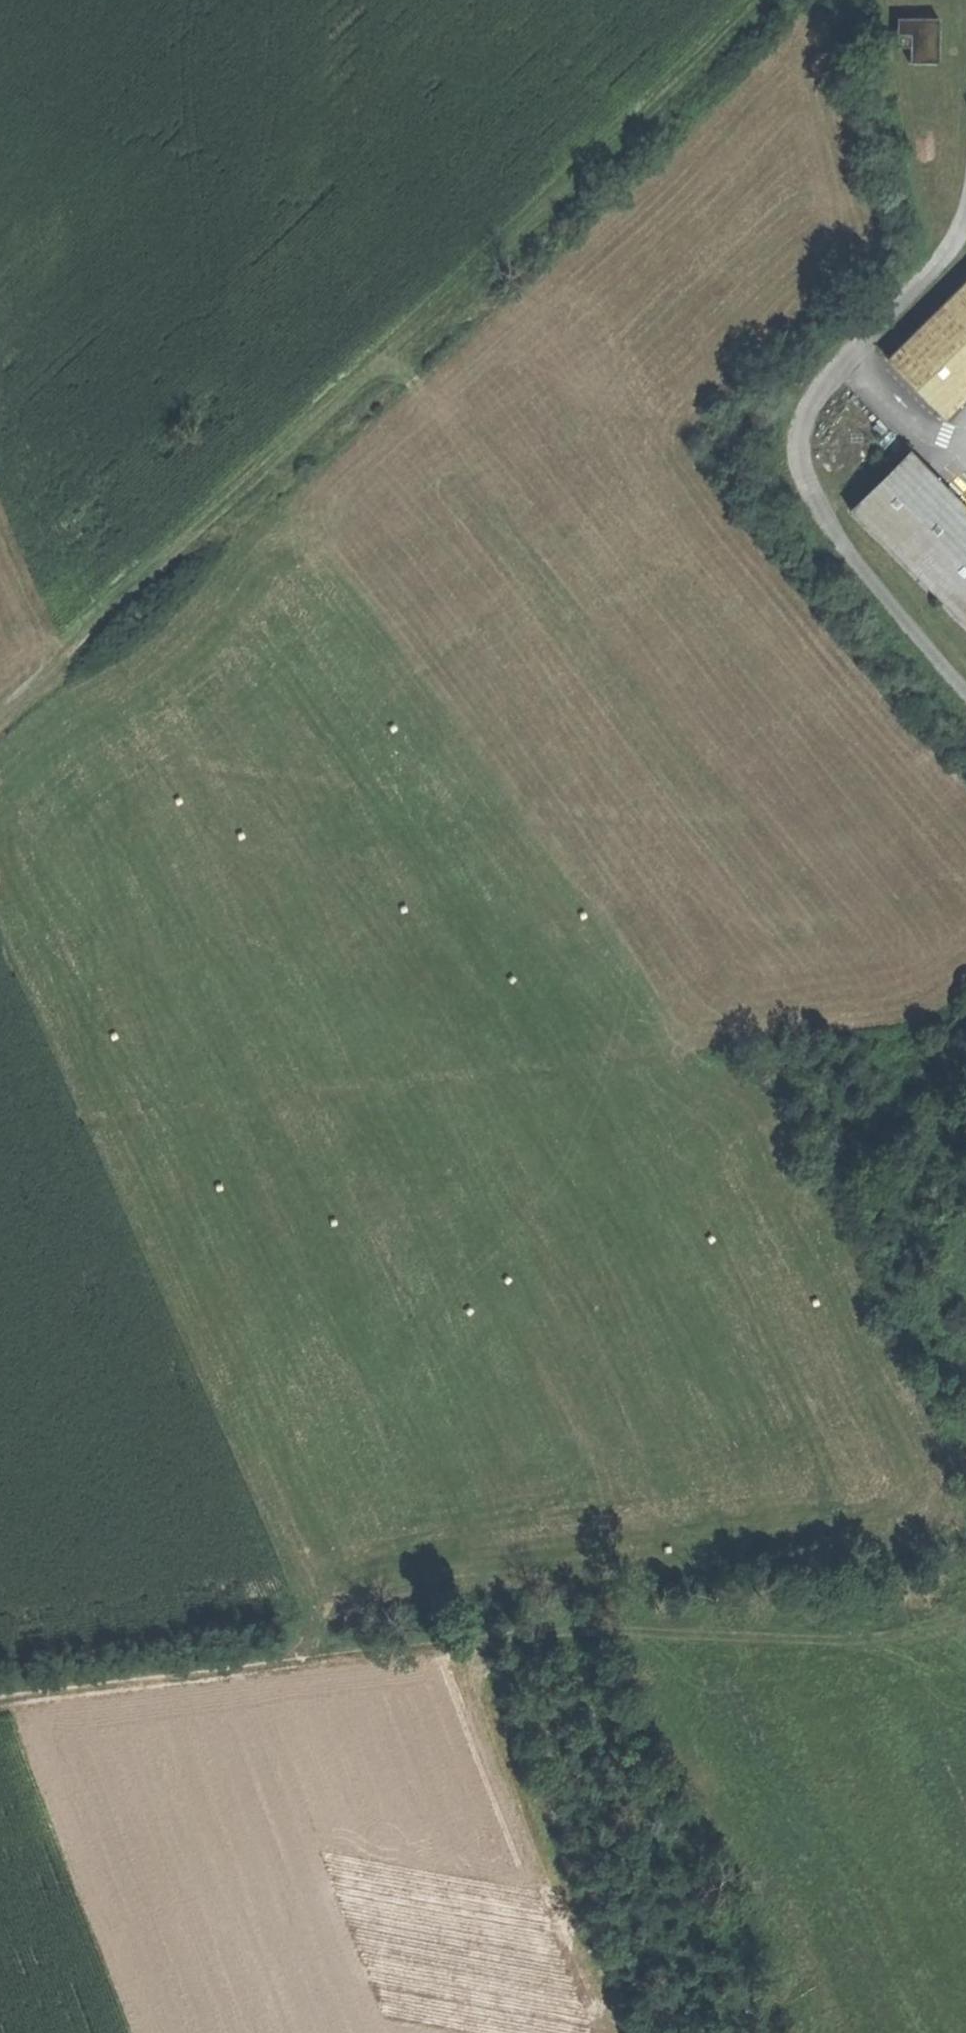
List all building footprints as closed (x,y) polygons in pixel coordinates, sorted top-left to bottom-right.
[(941,59),(937,13),(894,17),(896,46),(908,45),(909,61),(941,59)] [(883,358),(941,418),(965,394),(965,278),(883,358)] [(855,506),(965,621),(965,502),(914,449),(855,506)]
